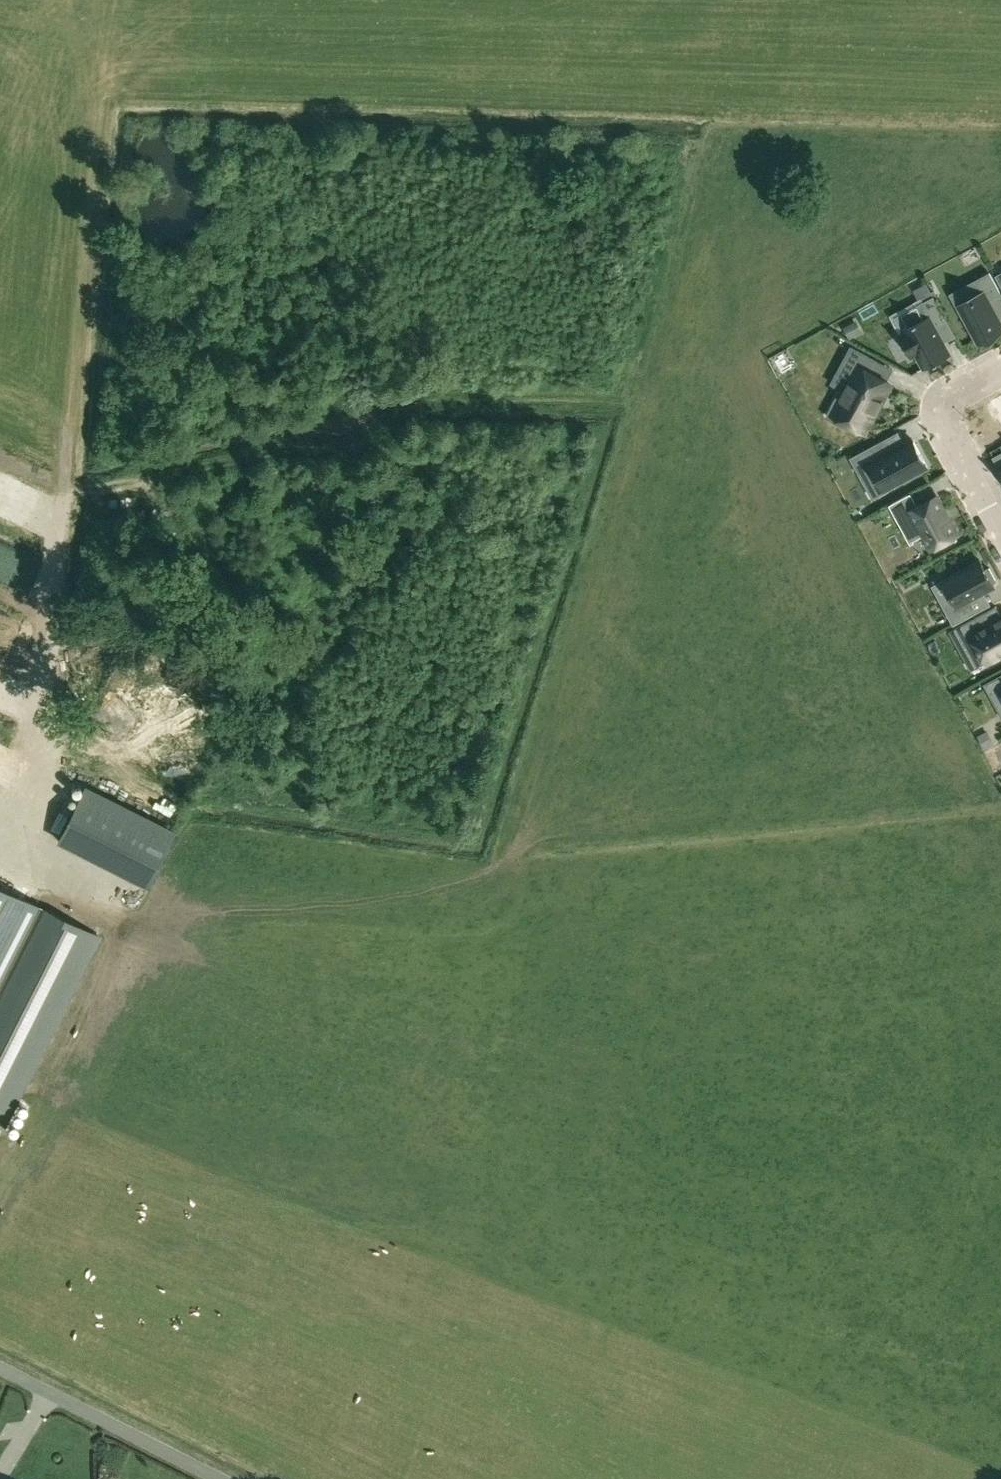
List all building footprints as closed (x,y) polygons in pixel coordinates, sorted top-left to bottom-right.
[(958,305),(979,343),(1000,331),(1000,321),(991,302),(1000,296),(1000,293),(990,273),(977,279),(983,291),(958,305)] [(948,321),(935,297),(922,304),(928,316),(903,329),(905,332),(900,335),(911,357),(917,354),(925,368),(951,354),(936,327),(948,321)] [(869,373),(876,360),(851,346),(844,360),(858,368),(846,391),(842,388),(827,416),(850,428),(852,424),(865,431),(890,384),(869,373)] [(1000,409),(1000,406),(998,401),(979,411),(983,418),(1000,409)] [(913,439),(905,443),(884,455),(877,444),(851,458),(860,473),(873,466),(885,490),(928,467),(913,439)] [(890,504),(898,518),(911,511),(924,535),(931,548),(940,544),(942,547),(957,539),(955,536),(958,534),(937,496),(917,507),(910,493),(890,504)] [(967,601),(985,592),(995,586),(993,583),(997,581),(989,567),(986,569),(981,560),(944,580),(951,593),(941,599),(954,624),(974,614),(967,601)] [(976,617),(950,631),(960,648),(972,641),(983,663),(987,661),(989,665),(1000,659),(1000,654),(1000,620),(983,630),(976,617)] [(985,684),(991,695),(1000,690),(1000,675),(985,684)] [(85,786),(58,840),(148,885),(175,831),(85,786)] [(4,1129),(60,1017),(102,936),(29,901),(0,958),(0,1127),(4,1129)]
